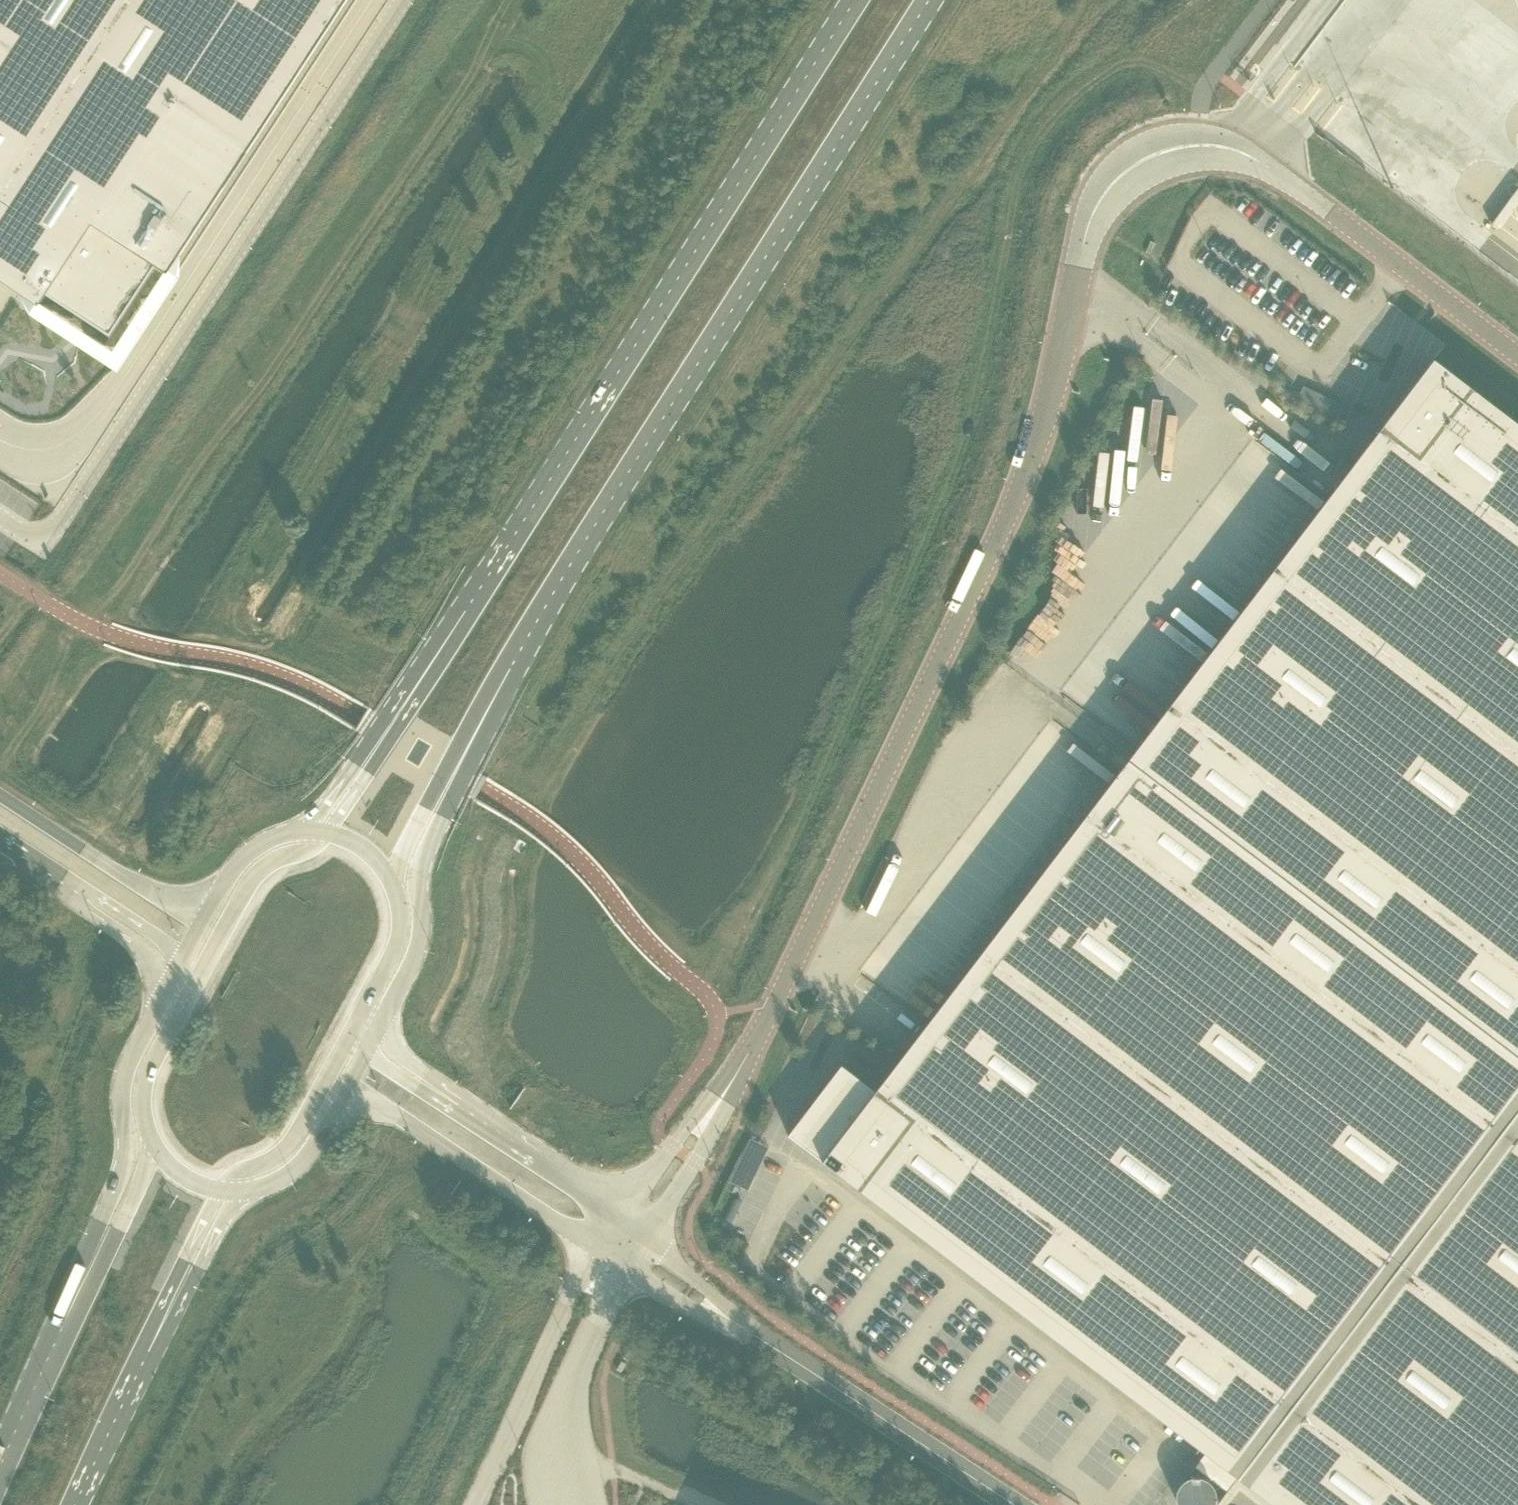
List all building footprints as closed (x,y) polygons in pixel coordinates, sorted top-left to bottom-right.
[(113,355),(346,0),(0,0),(0,281),(113,355)] [(789,1134),(1238,1476),(1517,1109),(1517,424),(1434,360),(877,1091),(843,1064),(789,1134)] [(1238,1476),(1275,1504),(1517,1504),(1517,1109),(1238,1476)] [(1217,1495),(1196,1473),(1175,1494),(1186,1504),(1207,1504),(1217,1495)]
